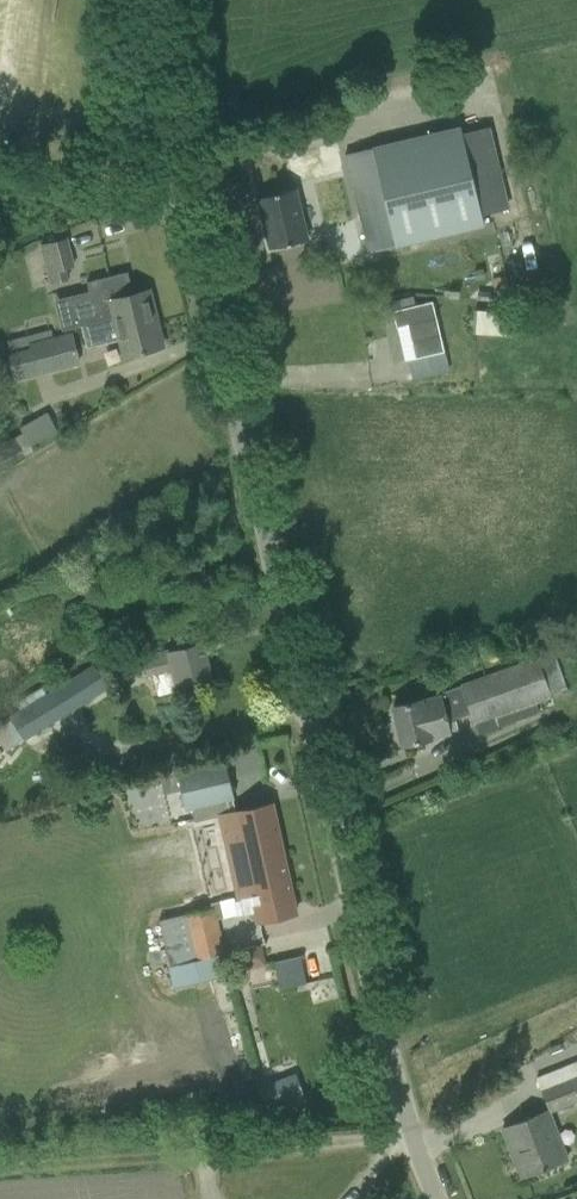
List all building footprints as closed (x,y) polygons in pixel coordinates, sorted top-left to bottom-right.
[(346,154),(369,252),(484,225),(462,132),(461,127),(346,154)] [(295,188),(258,197),(271,248),(307,239),(295,188)] [(45,244),(55,283),(68,280),(65,268),(74,266),(67,238),(45,244)] [(136,312),(140,327),(156,323),(148,290),(133,294),(127,272),(87,281),(90,296),(73,301),(79,326),(81,326),(81,327),(97,321),(115,317),(116,317),(136,312)] [(507,275),(491,278),(495,296),(511,293),(507,275)] [(434,301),(393,311),(397,327),(409,325),(417,359),(446,352),(434,301)] [(475,309),(474,333),(511,335),(511,330),(512,312),(475,309)] [(119,339),(124,357),(162,347),(156,323),(140,327),(136,312),(116,317),(115,317),(97,321),(81,327),(86,348),(119,339)] [(10,352),(8,353),(9,357),(11,365),(14,377),(15,380),(80,363),(72,331),(53,336),(52,336),(28,342),(29,347),(10,352)] [(20,427),(30,444),(57,429),(48,412),(20,427)] [(24,456),(13,436),(0,443),(0,469),(24,456)] [(84,637),(70,646),(77,657),(91,648),(84,637)] [(153,670),(158,694),(212,681),(202,641),(169,649),(169,650),(149,655),(150,660),(144,662),(146,672),(153,670)] [(116,661),(120,680),(137,676),(133,657),(116,661)] [(552,696),(551,694),(538,658),(531,661),(461,685),(462,686),(440,694),(440,696),(422,700),(417,701),(394,706),(403,745),(426,739),(431,738),(450,734),(447,722),(472,713),(475,723),(480,735),(500,728),(499,726),(496,716),(537,701),(552,696)] [(5,751),(108,686),(93,663),(0,723),(0,743),(5,751)] [(256,912),(258,922),(296,913),(272,803),(236,811),(225,760),(178,771),(186,809),(191,808),(193,820),(218,815),(237,898),(240,897),(244,914),(256,912)] [(223,915),(237,913),(235,895),(220,898),(223,915)] [(161,919),(175,984),(227,972),(213,908),(161,919)] [(242,965),(264,964),(263,945),(241,946),(242,965)] [(299,953),(272,960),(279,987),(306,980),(299,953)] [(576,1100),(576,1077),(543,1090),(551,1110),(576,1100)] [(264,1086),(258,1089),(265,1106),(268,1115),(307,1099),(301,1085),(290,1089),(285,1078),(264,1086)] [(522,1175),(522,1176),(562,1161),(549,1127),(548,1127),(543,1112),(503,1128),(510,1145),(517,1143),(528,1172),(522,1175)]
